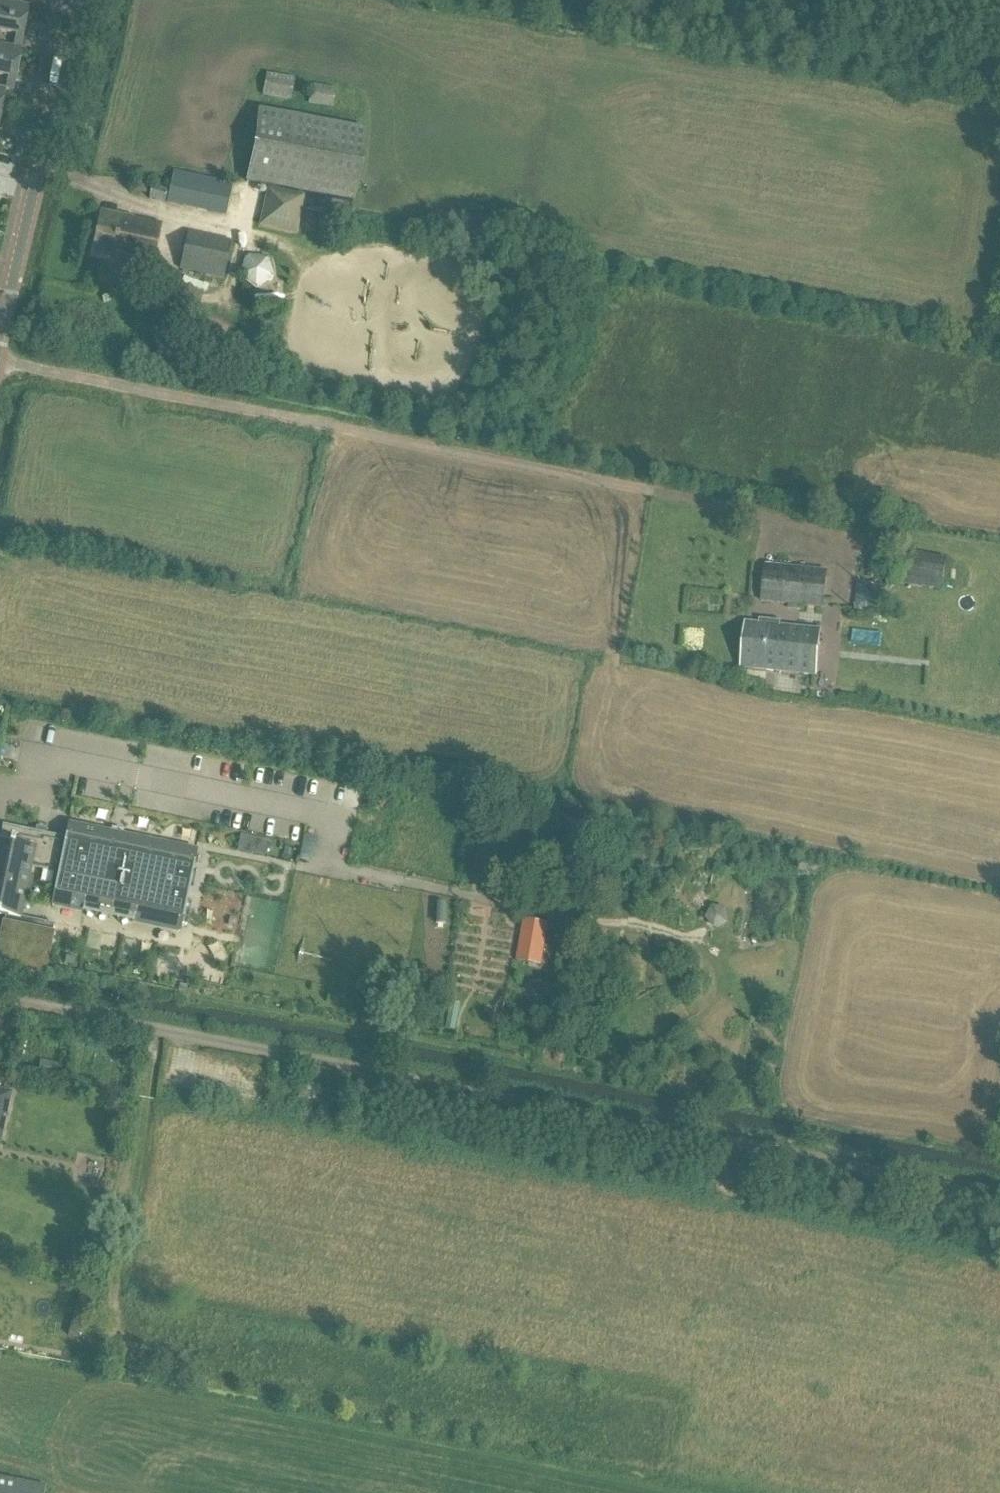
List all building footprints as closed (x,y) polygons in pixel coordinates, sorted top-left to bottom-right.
[(28,6),(0,1),(0,33),(22,37),(28,6)] [(20,49),(0,45),(0,77),(14,79),(20,49)] [(266,75),(262,93),(289,99),(293,81),(266,75)] [(347,93),(312,85),(309,102),(344,109),(347,93)] [(366,128),(260,108),(248,181),(353,200),(366,128)] [(233,182),(173,170),(166,201),(226,214),(233,182)] [(147,185),(135,182),(133,192),(146,195),(147,185)] [(166,190),(151,187),(149,198),(164,201),(166,190)] [(305,197),(268,189),(259,228),(298,234),(305,197)] [(159,225),(100,213),(91,256),(150,269),(159,225)] [(232,241),(188,232),(180,269),(225,280),(232,241)] [(766,566),(763,602),(820,607),(824,571),(766,566)] [(858,583),(854,612),(886,616),(890,587),(858,583)] [(746,623),(742,668),(816,676),(821,630),(791,627),(791,623),(785,622),(784,626),(775,626),(776,621),(760,620),(759,624),(746,623)] [(0,840),(0,916),(6,917),(6,916),(20,919),(31,868),(59,874),(53,906),(54,907),(54,906),(84,912),(84,913),(133,923),(133,922),(179,932),(180,933),(197,851),(196,851),(195,851),(71,826),(71,825),(69,825),(66,839),(3,826),(3,827),(11,829),(9,842),(0,840)] [(267,841),(241,835),(238,851),(264,857),(267,841)] [(725,910),(710,905),(701,919),(711,932),(726,926),(725,910)] [(20,919),(6,916),(6,917),(2,933),(0,933),(0,942),(1,942),(0,945),(0,959),(46,969),(55,926),(20,919)] [(548,923),(524,920),(518,962),(542,965),(548,923)] [(0,1479),(0,1492),(49,1492),(50,1491),(0,1479)]
